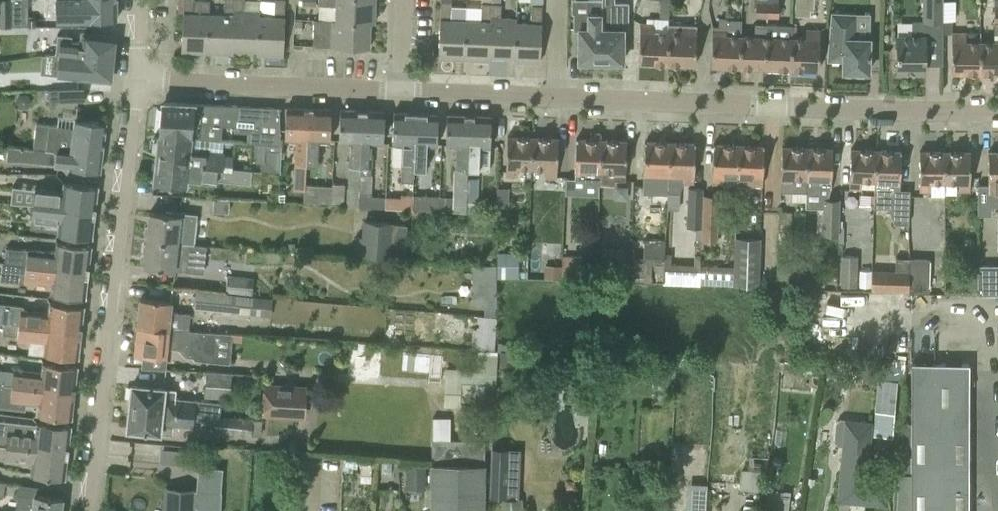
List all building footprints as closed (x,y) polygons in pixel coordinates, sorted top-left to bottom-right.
[(17,25),(16,0),(0,0),(0,26),(17,25)] [(116,0),(41,0),(41,8),(57,8),(57,9),(83,8),(83,19),(116,19),(116,0)] [(208,13),(209,0),(183,0),(181,50),(206,51),(208,13)] [(243,10),(244,0),(224,0),(223,14),(208,13),(206,51),(232,52),(232,48),(234,10),(243,10)] [(260,15),(258,15),(256,49),(256,53),(283,55),(284,16),(283,16),(284,0),(274,0),(274,16),(260,15)] [(374,0),(318,0),(318,3),(335,4),(335,18),(335,21),(369,22),(373,22),(374,0)] [(601,0),(588,0),(587,12),(574,12),(574,28),(579,28),(578,61),(580,61),(582,63),(589,63),(590,61),(600,61),(601,0)] [(627,0),(613,0),(601,0),(600,61),(610,61),(612,63),(619,63),(620,61),(622,61),(623,28),(627,28),(627,0)] [(670,0),(661,0),(660,18),(647,17),(646,22),(640,22),(638,62),(666,63),(668,32),(668,23),(670,0)] [(767,0),(762,0),(756,0),(755,16),(766,17),(767,0)] [(779,1),(767,0),(766,17),(778,17),(779,1)] [(813,14),(813,0),(796,0),(796,14),(813,14)] [(943,1),(943,0),(923,0),(922,19),(911,19),(911,35),(896,35),(896,71),(924,71),(924,64),(942,64),(942,34),(942,1),(943,1)] [(994,42),(980,41),(979,41),(979,72),(997,72),(997,0),(995,0),(994,42)] [(463,58),(465,20),(450,19),(451,1),(440,1),(438,57),(463,58)] [(489,55),(491,3),(481,3),(480,21),(465,20),(463,58),(489,59),(489,55)] [(513,56),(515,22),(516,22),(516,18),(500,17),(501,3),(491,3),(489,55),(513,56)] [(542,5),(531,4),(530,23),(516,22),(515,22),(513,56),(513,60),(539,61),(542,5)] [(258,15),(260,15),(260,11),(243,10),(234,10),(232,48),(256,49),(258,15)] [(828,39),(826,60),(843,61),(842,70),(868,71),(869,51),(869,38),(856,37),(856,12),(831,11),(828,39)] [(368,47),(369,22),(335,21),(335,18),(313,17),(312,45),(368,47)] [(739,35),(740,35),(741,19),(725,19),(725,17),(719,17),(719,26),(712,25),(711,65),(738,66),(739,35)] [(696,24),(682,24),(668,23),(668,32),(666,63),(695,64),(696,24)] [(766,36),(767,23),(755,23),(754,35),(740,35),(739,35),(738,66),(764,67),(766,36)] [(792,37),(793,24),(767,23),(766,36),(764,67),(791,68),(792,37)] [(805,37),(792,37),(791,68),(818,69),(820,30),(805,29),(805,37)] [(57,41),(56,52),(112,58),(114,36),(94,34),(82,32),(81,41),(71,40),(71,35),(58,33),(57,39),(57,41)] [(979,41),(980,41),(981,33),(952,32),(951,72),(979,72),(979,41)] [(55,65),(54,74),(77,76),(90,78),(109,80),(112,58),(56,52),(56,53),(55,65)] [(83,99),(82,90),(77,89),(49,90),(49,100),(49,104),(57,104),(57,100),(83,99)] [(161,106),(158,132),(214,139),(219,140),(221,124),(234,125),(233,130),(247,131),(246,142),(248,142),(250,142),(252,142),(262,143),(280,144),(279,124),(279,106),(195,103),(166,101),(161,106)] [(285,127),(284,137),(295,138),(294,166),(305,166),(308,107),(285,106),(285,127)] [(308,107),(305,166),(317,167),(318,139),(329,139),(330,128),(330,108),(308,107)] [(340,109),(338,140),(349,140),(348,164),(349,164),(348,187),(347,205),(357,206),(358,194),(359,174),(359,164),(362,110),(340,109)] [(359,164),(359,174),(370,174),(370,165),(371,141),(383,142),(383,131),(384,111),(362,110),(359,164)] [(413,167),(415,112),(393,111),(392,142),(403,142),(401,180),(413,181),(413,167)] [(436,143),(437,133),(438,113),(415,112),(413,167),(424,167),(425,143),(436,143)] [(467,168),(469,114),(446,113),(445,143),(456,144),(455,168),(454,168),(453,196),(439,195),(438,210),(465,212),(466,195),(467,168)] [(490,145),(490,135),(491,115),(469,114),(467,168),(478,168),(478,144),(490,145)] [(101,153),(105,122),(75,118),(73,132),(58,131),(58,125),(48,124),(36,123),(33,148),(50,149),(71,152),(71,150),(101,153)] [(153,142),(152,150),(156,152),(155,160),(223,166),(225,150),(212,149),(214,139),(158,132),(157,141),(153,142)] [(599,170),(601,139),(601,133),(590,133),(590,139),(575,138),(574,177),(585,178),(584,184),(599,185),(599,170)] [(531,166),(532,136),(507,135),(505,174),(516,175),(516,166),(531,166)] [(558,137),(532,136),(531,166),(545,167),(545,176),(556,176),(558,137)] [(625,179),(625,160),(626,140),(601,139),(599,170),(599,185),(613,185),(614,179),(625,179)] [(668,172),(670,142),(644,141),(643,174),(644,174),(643,193),(668,195),(668,192),(668,172)] [(252,142),(252,160),(261,161),(261,171),(279,172),(280,144),(262,143),(252,142)] [(693,182),(694,163),(695,143),(670,142),(668,172),(668,192),(680,192),(683,181),(693,182)] [(737,184),(738,144),(713,143),(711,183),(737,184)] [(764,145),(738,144),(737,184),(762,185),(764,145)] [(782,146),(780,191),(805,192),(806,177),(807,147),(782,146)] [(805,192),(805,207),(822,207),(823,199),(827,199),(830,187),(831,187),(831,168),(832,148),(807,147),(806,177),(805,192)] [(99,171),(101,153),(71,150),(71,152),(50,149),(33,148),(32,148),(31,161),(68,165),(68,167),(99,171)] [(874,180),(876,149),(850,148),(849,188),(859,188),(859,179),(874,180)] [(899,189),(900,170),(901,150),(876,149),(874,180),(873,206),(888,207),(895,223),(908,223),(909,210),(910,195),(910,189),(899,189)] [(919,171),(919,191),(929,191),(929,195),(944,195),(944,182),(945,151),(919,151),(919,171)] [(970,151),(945,151),(944,182),(960,182),(960,191),(970,191),(970,151)] [(988,151),(988,190),(988,198),(997,198),(997,204),(997,151),(988,151)] [(155,160),(153,181),(187,185),(187,177),(211,179),(250,183),(251,169),(223,166),(155,160)] [(94,211),(98,185),(63,181),(61,191),(33,188),(31,203),(94,211)] [(497,187),(496,207),(508,207),(509,187),(497,187)] [(688,188),(687,226),(701,227),(703,188),(688,188)] [(411,209),(412,194),(401,193),(400,197),(384,196),(383,207),(411,209)] [(358,194),(357,206),(383,207),(384,196),(358,194)] [(438,210),(439,195),(412,194),(411,209),(438,210)] [(477,212),(477,196),(466,195),(465,212),(477,212)] [(704,195),(702,241),(716,241),(718,196),(704,195)] [(213,197),(212,210),(228,212),(229,198),(213,197)] [(822,207),(821,234),(838,235),(839,214),(839,215),(839,199),(827,199),(823,199),(822,207)] [(91,237),(94,211),(31,203),(29,219),(58,222),(56,233),(91,237)] [(165,210),(165,213),(149,211),(148,224),(145,226),(144,233),(146,235),(146,239),(177,242),(183,242),(187,242),(186,243),(194,244),(197,213),(165,210)] [(791,232),(792,211),(779,211),(778,231),(791,232)] [(355,254),(361,254),(390,256),(390,254),(405,255),(406,224),(392,223),(392,221),(363,219),(362,235),(356,235),(355,254)] [(791,257),(791,232),(778,231),(777,257),(791,257)] [(758,285),(760,238),(735,237),(734,265),(733,284),(758,285)] [(185,257),(186,243),(187,242),(183,242),(177,242),(146,239),(146,242),(143,244),(142,251),(145,253),(143,266),(186,271),(187,257),(185,257)] [(88,271),(91,245),(56,241),(54,251),(5,245),(3,261),(88,271)] [(978,266),(978,263),(978,244),(967,244),(964,250),(964,265),(965,266),(965,294),(977,294),(977,293),(978,266)] [(624,247),(602,246),(601,259),(623,260),(624,247)] [(519,253),(498,253),(498,274),(518,274),(519,253)] [(841,254),(840,285),(856,286),(858,255),(841,254)] [(580,278),(581,256),(562,255),(561,277),(580,278)] [(872,269),(871,290),(909,291),(910,258),(896,257),(896,270),(872,269)] [(930,258),(910,258),(909,291),(930,292),(930,258)] [(801,278),(802,261),(777,260),(777,277),(801,278)] [(85,297),(88,271),(3,261),(1,276),(51,282),(49,293),(85,297)] [(809,262),(802,261),(801,278),(802,278),(802,287),(813,287),(813,273),(809,272),(809,262)] [(978,263),(978,266),(977,293),(997,293),(997,263),(978,263)] [(733,284),(734,265),(720,264),(719,285),(733,286),(733,284)] [(663,281),(663,282),(698,284),(699,269),(664,268),(663,281)] [(227,275),(225,291),(252,294),(254,278),(227,275)] [(271,315),(273,297),(196,290),(194,308),(271,315)] [(170,301),(160,300),(140,297),(137,325),(187,331),(187,329),(189,313),(169,310),(170,301)] [(81,331),(84,305),(49,301),(47,311),(19,308),(18,324),(81,331)] [(472,347),(495,349),(496,317),(465,315),(465,328),(473,329),(472,347)] [(78,357),(81,331),(18,324),(4,322),(2,333),(16,335),(16,339),(44,342),(43,353),(78,357)] [(213,361),(217,332),(187,329),(187,331),(137,325),(134,352),(164,356),(165,346),(180,348),(180,349),(184,355),(192,356),(194,358),(213,361)] [(445,368),(444,381),(492,384),(495,351),(479,350),(477,371),(445,368)] [(524,365),(524,351),(500,350),(499,364),(524,365)] [(879,359),(874,435),(893,436),(896,382),(904,382),(905,361),(879,359)] [(74,391),(77,365),(42,361),(41,370),(13,367),(11,384),(74,391)] [(969,423),(969,401),(968,363),(912,362),(911,418),(902,418),(898,472),(896,510),(968,510),(969,423)] [(230,398),(231,372),(207,370),(204,396),(230,398)] [(491,401),(492,384),(444,381),(442,406),(460,407),(461,398),(491,401)] [(74,391),(11,384),(0,383),(0,405),(19,407),(19,402),(37,404),(36,413),(71,417),(74,391)] [(221,416),(222,401),(195,398),(195,399),(163,396),(164,387),(131,384),(129,406),(194,413),(215,415),(221,416)] [(302,415),(304,387),(263,384),(261,412),(302,415)] [(129,406),(126,429),(146,431),(159,432),(171,433),(172,425),(192,427),(194,414),(194,413),(129,406)] [(252,419),(221,416),(215,415),(214,431),(251,435),(261,435),(262,419),(252,419)] [(869,457),(872,421),(840,419),(836,422),(834,440),(838,444),(842,445),(838,488),(866,490),(888,492),(890,477),(868,475),(869,457)] [(0,438),(0,443),(4,444),(67,451),(70,425),(51,423),(36,421),(36,423),(36,424),(18,422),(17,429),(1,427),(0,438)] [(484,464),(484,439),(431,438),(431,463),(430,510),(483,510),(484,464)] [(67,451),(0,443),(0,457),(3,458),(2,460),(30,463),(29,473),(64,477),(67,451)] [(185,445),(132,443),(131,457),(184,459),(185,445)] [(518,497),(518,468),(506,467),(507,448),(491,448),(489,496),(518,497)] [(742,472),(740,488),(758,491),(760,475),(742,472)] [(707,481),(689,481),(688,510),(706,510),(707,481)] [(62,498),(35,495),(18,493),(16,509),(33,510),(61,510),(62,498)] [(191,510),(220,510),(221,499),(220,499),(195,497),(192,497),(191,510)] [(519,497),(503,498),(503,510),(521,510),(519,497)]
